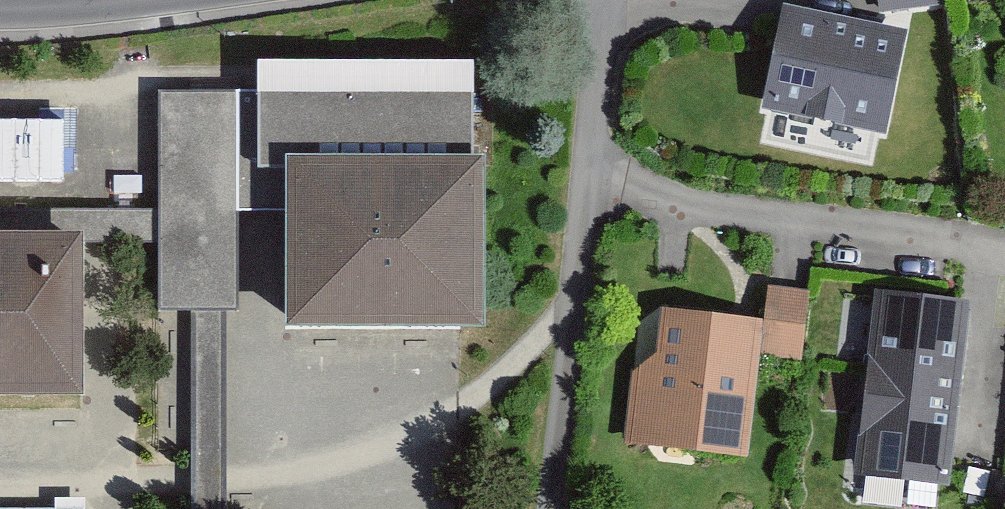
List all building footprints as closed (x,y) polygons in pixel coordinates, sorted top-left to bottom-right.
[(879,11),(945,2),(944,0),(877,0),(879,11)] [(783,1),(761,105),(887,131),(909,27),(783,1)] [(495,321),(498,151),(499,57),(276,55),(276,83),(250,83),(249,164),(307,164),(305,318),(495,321)] [(250,83),(168,82),(167,203),(166,235),(166,306),(248,307),(249,164),(250,83)] [(0,116),(0,178),(60,179),(61,116),(0,116)] [(102,234),(166,235),(167,203),(73,202),(72,234),(102,234)] [(101,388),(102,234),(72,234),(0,233),(0,386),(101,388)] [(764,317),(760,353),(802,358),(810,289),(768,284),(764,317)] [(875,287),(853,471),(951,482),(972,298),(875,287)] [(632,370),(624,441),(747,454),(760,353),(764,317),(662,304),(656,351),(632,370)]
